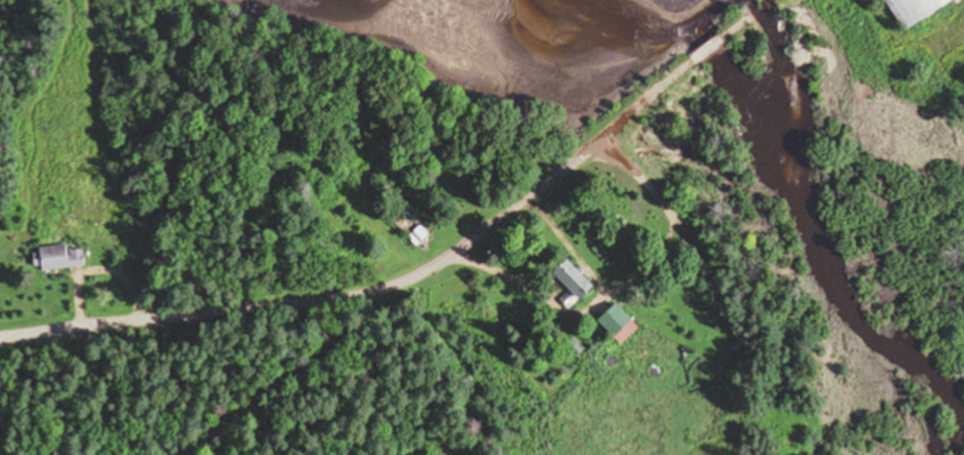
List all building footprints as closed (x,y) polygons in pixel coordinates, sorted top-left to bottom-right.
[(901,30),(955,0),(884,0),(901,30)] [(416,245),(428,235),(420,225),(408,236),(416,245)] [(84,265),(82,248),(68,250),(68,244),(35,247),(37,270),(84,265)] [(552,272),(570,291),(561,300),(569,309),(593,286),(566,258),(552,272)] [(638,328),(617,303),(597,319),(618,344),(638,328)]
